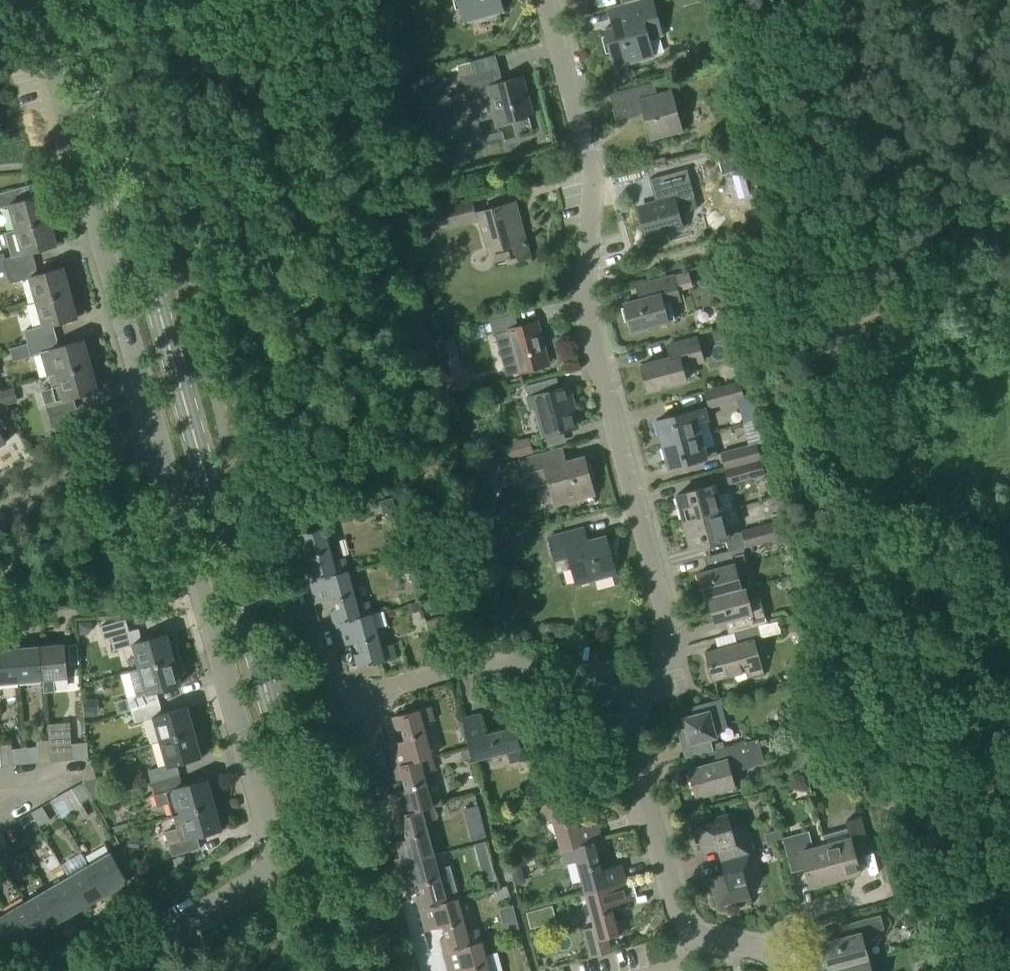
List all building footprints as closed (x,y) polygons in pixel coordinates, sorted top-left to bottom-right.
[(446,3),(457,0),(463,22),(503,11),(500,0),(446,0),(446,3)] [(608,10),(613,28),(604,30),(614,67),(651,56),(647,39),(660,36),(651,0),(643,0),(608,10)] [(495,56),(470,62),(457,65),(466,102),(492,96),(500,125),(532,116),(522,77),(503,82),(495,56)] [(610,96),(614,111),(617,120),(643,113),(650,141),(684,132),(672,90),(657,94),(654,84),(610,96)] [(650,181),(653,191),(657,204),(641,209),(649,238),(682,229),(678,214),(698,209),(687,171),(650,181)] [(50,221),(43,195),(32,199),(28,186),(0,194),(0,207),(9,205),(16,230),(50,221)] [(470,198),(439,206),(446,231),(476,223),(470,198)] [(514,203),(477,213),(488,251),(507,246),(511,262),(529,257),(514,203)] [(16,230),(23,254),(7,258),(6,254),(0,255),(0,273),(7,271),(36,263),(33,253),(57,246),(50,221),(16,230)] [(413,258),(419,256),(416,243),(409,244),(404,246),(408,260),(413,258)] [(36,263),(7,271),(11,283),(29,278),(36,303),(70,293),(63,268),(39,275),(36,263)] [(673,276),(677,290),(692,286),(688,272),(673,276)] [(647,297),(624,303),(631,330),(666,321),(662,305),(679,300),(677,290),(673,276),(673,275),(644,283),(647,297)] [(70,293),(36,303),(43,328),(25,333),(28,345),(56,336),(53,325),(77,318),(70,293)] [(547,364),(536,322),(517,327),(513,313),(488,319),(492,334),(507,330),(518,372),(547,364)] [(711,333),(712,339),(718,342),(724,341),(721,330),(711,333)] [(47,378),(49,378),(91,366),(84,341),(59,347),(56,336),(28,345),(31,355),(40,353),(47,378)] [(696,337),(668,345),(671,357),(642,365),(649,391),(685,381),(682,367),(703,361),(696,337)] [(436,343),(446,378),(461,374),(452,339),(436,343)] [(49,378),(52,388),(41,391),(48,416),(76,409),(73,398),(98,391),(91,366),(49,378)] [(32,374),(8,378),(11,395),(35,390),(32,374)] [(575,427),(563,387),(558,389),(555,378),(524,386),(527,397),(526,397),(530,410),(536,409),(544,436),(575,427)] [(740,382),(706,392),(709,406),(744,397),(740,382)] [(664,444),(700,434),(696,420),(707,417),(705,408),(657,420),(664,444)] [(747,412),(734,415),(739,437),(752,434),(747,412)] [(700,434),(664,444),(670,467),(717,455),(715,445),(703,448),(700,434)] [(510,443),(511,448),(502,450),(505,460),(531,453),(527,439),(510,443)] [(727,469),(761,460),(757,444),(722,453),(727,469)] [(593,494),(582,458),(559,464),(555,451),(526,459),(531,476),(545,472),(554,504),(593,494)] [(761,460),(727,469),(730,483),(765,474),(761,460)] [(684,521),(722,511),(718,496),(729,493),(725,482),(677,495),(684,521)] [(754,492),(723,501),(727,514),(757,506),(754,492)] [(379,506),(380,512),(387,516),(394,514),(391,502),(379,506)] [(722,511),(684,521),(692,548),(725,539),(729,551),(744,547),(782,536),(778,522),(739,533),(737,524),(727,527),(722,511)] [(317,577),(347,569),(344,558),(333,561),(324,527),(286,538),(292,560),(310,555),(317,577)] [(577,531),(562,535),(547,539),(552,556),(567,552),(576,584),(614,574),(604,537),(581,543),(577,531)] [(744,547),(729,551),(719,554),(722,567),(698,573),(705,599),(709,598),(711,606),(747,597),(745,587),(741,589),(738,577),(751,574),(744,547)] [(391,561),(393,570),(407,566),(405,557),(391,561)] [(787,575),(792,574),(800,572),(798,563),(790,565),(784,567),(787,575)] [(347,569),(317,577),(310,579),(317,602),(333,597),(340,621),(372,612),(369,601),(357,604),(347,569)] [(747,597),(711,606),(715,623),(736,617),(740,631),(735,632),(736,636),(759,629),(758,625),(768,623),(761,596),(748,600),(747,597)] [(406,606),(408,614),(419,611),(417,603),(406,606)] [(372,612),(340,621),(335,622),(341,645),(358,641),(366,667),(397,658),(393,644),(381,647),(372,612)] [(427,622),(430,633),(445,627),(442,617),(427,622)] [(139,669),(179,658),(175,644),(172,642),(169,643),(166,634),(141,641),(138,629),(128,632),(125,620),(99,627),(103,640),(110,638),(113,650),(132,645),(139,669)] [(80,636),(86,635),(90,630),(90,623),(79,624),(80,636)] [(791,633),(802,650),(811,644),(799,627),(791,633)] [(759,629),(736,636),(738,643),(706,651),(713,678),(747,669),(748,675),(761,672),(753,643),(762,640),(759,629)] [(65,646),(40,648),(43,680),(43,693),(54,692),(53,679),(68,678),(65,646)] [(43,680),(40,648),(16,650),(18,682),(43,680)] [(16,650),(0,651),(0,684),(18,682),(16,650)] [(179,658),(139,669),(146,694),(128,699),(131,710),(159,703),(156,691),(180,684),(178,675),(181,674),(183,671),(179,658)] [(83,701),(85,719),(94,718),(94,714),(93,700),(83,701)] [(682,718),(685,729),(678,731),(683,747),(700,742),(703,753),(712,750),(709,740),(717,738),(715,730),(726,727),(719,701),(692,709),(694,715),(682,718)] [(162,714),(159,703),(131,710),(134,722),(153,717),(160,742),(194,732),(187,707),(162,714)] [(400,766),(432,758),(423,725),(435,722),(431,707),(399,716),(405,741),(389,745),(395,768),(400,766)] [(480,714),(465,718),(462,719),(474,761),(507,752),(510,764),(524,760),(515,728),(512,716),(498,720),(501,731),(486,735),(480,714)] [(194,732),(160,742),(167,767),(148,772),(151,783),(180,775),(177,764),(201,757),(194,732)] [(149,761),(161,758),(155,734),(143,737),(149,761)] [(690,771),(690,774),(697,797),(735,787),(730,767),(760,760),(755,740),(714,752),(717,763),(690,771)] [(73,744),(73,741),(50,743),(52,762),(75,760),(74,744),(73,744)] [(87,759),(86,743),(74,744),(75,760),(87,759)] [(38,763),(37,747),(24,748),(26,764),(38,763)] [(26,764),(24,748),(12,749),(14,765),(26,764)] [(459,750),(461,759),(470,757),(468,748),(459,750)] [(432,758),(400,766),(407,790),(390,795),(396,817),(402,815),(433,807),(424,774),(435,771),(432,758)] [(180,775),(151,783),(158,806),(168,804),(172,817),(173,817),(173,816),(214,805),(207,780),(183,787),(180,775)] [(102,796),(96,779),(83,783),(91,796),(90,797),(92,801),(102,796)] [(91,796),(83,783),(72,789),(80,803),(90,797),(91,796)] [(83,807),(80,803),(72,789),(51,801),(62,819),(83,807)] [(598,821),(578,827),(569,798),(537,807),(541,821),(552,818),(561,852),(594,843),(604,841),(598,821)] [(463,808),(467,823),(482,819),(478,804),(463,808)] [(173,816),(173,817),(176,829),(165,832),(172,857),(201,849),(197,836),(221,829),(214,805),(173,816)] [(49,821),(41,807),(31,813),(39,827),(49,821)] [(433,807),(402,815),(408,839),(391,844),(397,866),(434,856),(425,823),(436,820),(433,807)] [(39,827),(31,813),(20,819),(28,833),(39,827)] [(728,858),(753,852),(745,824),(730,828),(727,815),(695,823),(703,852),(725,846),(728,858)] [(850,839),(826,846),(835,879),(859,873),(853,849),(867,845),(860,817),(845,821),(850,839)] [(835,879),(826,846),(813,849),(808,831),(782,838),(790,866),(803,863),(810,886),(835,879)] [(602,870),(594,843),(561,852),(564,864),(577,861),(586,894),(627,882),(622,865),(602,870)] [(753,852),(728,858),(724,859),(728,874),(710,879),(718,905),(748,897),(744,880),(759,875),(753,852)] [(89,866),(106,895),(127,882),(111,854),(89,866)] [(421,884),(424,894),(428,908),(458,900),(454,885),(443,888),(434,856),(397,866),(403,889),(421,884)] [(483,867),(488,882),(496,880),(491,865),(483,867)] [(106,895),(89,866),(68,879),(85,907),(106,895)] [(85,907),(68,879),(47,891),(63,919),(85,907)] [(627,882),(586,894),(595,927),(583,931),(590,958),(611,952),(607,938),(628,932),(627,931),(618,934),(611,906),(632,900),(627,882)] [(63,919),(47,891),(26,903),(42,932),(63,919)] [(444,927),(451,950),(482,942),(478,928),(467,931),(458,900),(428,908),(421,910),(427,932),(444,927)] [(42,932),(26,903),(5,916),(21,944),(42,932)] [(530,929),(543,925),(539,909),(526,912),(530,929)] [(830,970),(870,960),(863,936),(886,930),(882,915),(848,924),(851,936),(823,944),(830,970)] [(5,916),(0,918),(0,956),(21,944),(5,916)] [(516,920),(503,923),(506,934),(519,931),(516,920)] [(451,950),(445,952),(451,970),(461,970),(468,969),(468,970),(490,970),(482,942),(451,950)] [(830,970),(873,970),(870,960),(830,970)]
